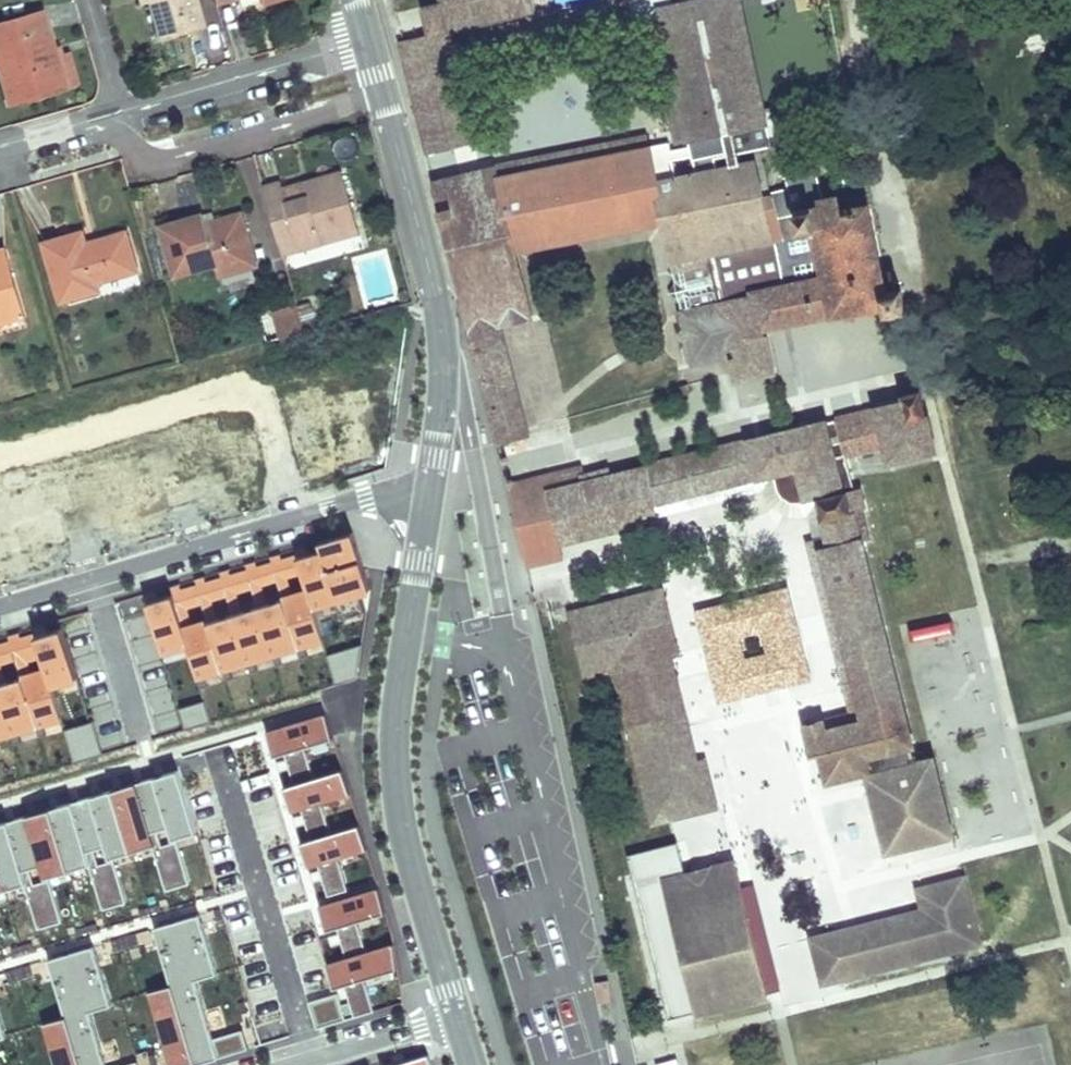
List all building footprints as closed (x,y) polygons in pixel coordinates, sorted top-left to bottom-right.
[(140,3),(147,2),(158,43),(203,29),(196,0),(139,0),(140,3)] [(532,1),(531,0),(439,0),(440,5),(446,24),(532,1)] [(647,11),(677,147),(692,143),(690,134),(769,116),(742,0),(699,0),(647,11)] [(401,46),(428,157),(477,146),(451,35),(535,14),(532,1),(446,24),(440,5),(423,9),(431,38),(401,46)] [(59,63),(44,12),(0,25),(0,88),(5,106),(66,88),(59,63)] [(72,59),(59,63),(66,88),(80,84),(72,59)] [(495,173),(434,187),(495,444),(523,437),(496,325),(528,317),(515,254),(660,221),(671,270),(708,263),(730,381),(770,373),(761,331),(891,302),(865,204),(840,209),(837,192),(822,194),(816,167),(783,174),(785,188),(758,194),(751,162),(723,168),(720,156),(775,144),(769,116),(690,134),(692,143),(699,173),(677,178),(657,183),(649,147),(497,182),(495,173)] [(494,169),(495,173),(497,182),(649,147),(646,136),(494,169)] [(669,142),(649,147),(657,183),(677,178),(669,142)] [(282,183),(263,188),(280,245),(295,241),(298,252),(359,234),(340,172),(284,189),(282,183)] [(202,217),(162,229),(175,275),(214,265),(218,277),(255,266),(242,214),(205,225),(202,217)] [(60,302),(98,292),(95,283),(137,272),(127,235),(87,246),(84,235),(45,246),(60,302)] [(295,241),(280,245),(283,256),(298,252),(295,241)] [(0,271),(0,325),(15,320),(2,270),(0,271)] [(254,270),(225,275),(227,288),(256,283),(254,270)] [(275,315),(283,336),(307,326),(298,305),(275,315)] [(0,325),(0,337),(19,331),(15,320),(0,325)] [(539,497),(510,504),(522,554),(656,522),(656,520),(653,507),(770,476),(774,489),(775,492),(779,500),(788,506),(796,506),(815,501),(829,551),(819,553),(825,578),(827,578),(865,730),(829,739),(824,720),(798,727),(808,758),(819,755),(826,780),(864,771),(884,847),(951,830),(947,814),(928,741),(908,746),(857,544),(865,541),(857,513),(862,511),(857,489),(851,490),(843,455),(885,447),(890,462),(934,450),(919,391),(902,395),(904,405),(750,444),(642,471),(539,497)] [(656,520),(774,489),(770,476),(653,507),(656,520)] [(536,482),(506,489),(510,504),(539,497),(536,482)] [(187,642),(194,670),(320,639),(311,602),(346,594),(346,592),(366,587),(353,539),(142,592),(157,649),(187,642)] [(850,714),(824,720),(829,739),(865,730),(827,578),(825,578),(819,553),(829,551),(826,541),(809,545),(850,714)] [(810,680),(790,587),(693,607),(713,701),(810,680)] [(605,617),(603,608),(566,618),(583,680),(611,674),(651,829),(714,813),(701,764),(692,765),(678,769),(650,664),(665,660),(673,657),(657,594),(621,603),(624,612),(605,617)] [(621,603),(603,608),(605,617),(624,612),(621,603)] [(0,642),(0,729),(64,716),(73,759),(94,755),(66,628),(0,642)] [(678,769),(692,765),(665,660),(650,664),(678,769)] [(110,712),(103,678),(88,681),(96,715),(110,712)] [(187,726),(211,719),(203,694),(179,702),(187,726)] [(690,888),(687,879),(662,885),(694,1011),(768,992),(736,866),(712,872),(714,882),(690,888)] [(712,872),(687,879),(690,888),(714,882),(712,872)] [(822,979),(980,938),(962,872),(917,884),(922,905),(925,915),(848,935),(846,924),(810,934),(822,979)] [(848,935),(925,915),(922,905),(846,924),(848,935)] [(610,983),(596,985),(600,1006),(613,1004),(610,983)] [(383,1062),(384,1064),(432,1064),(431,1056),(383,1062)] [(686,1056),(649,1062),(649,1064),(688,1064),(686,1056)]
